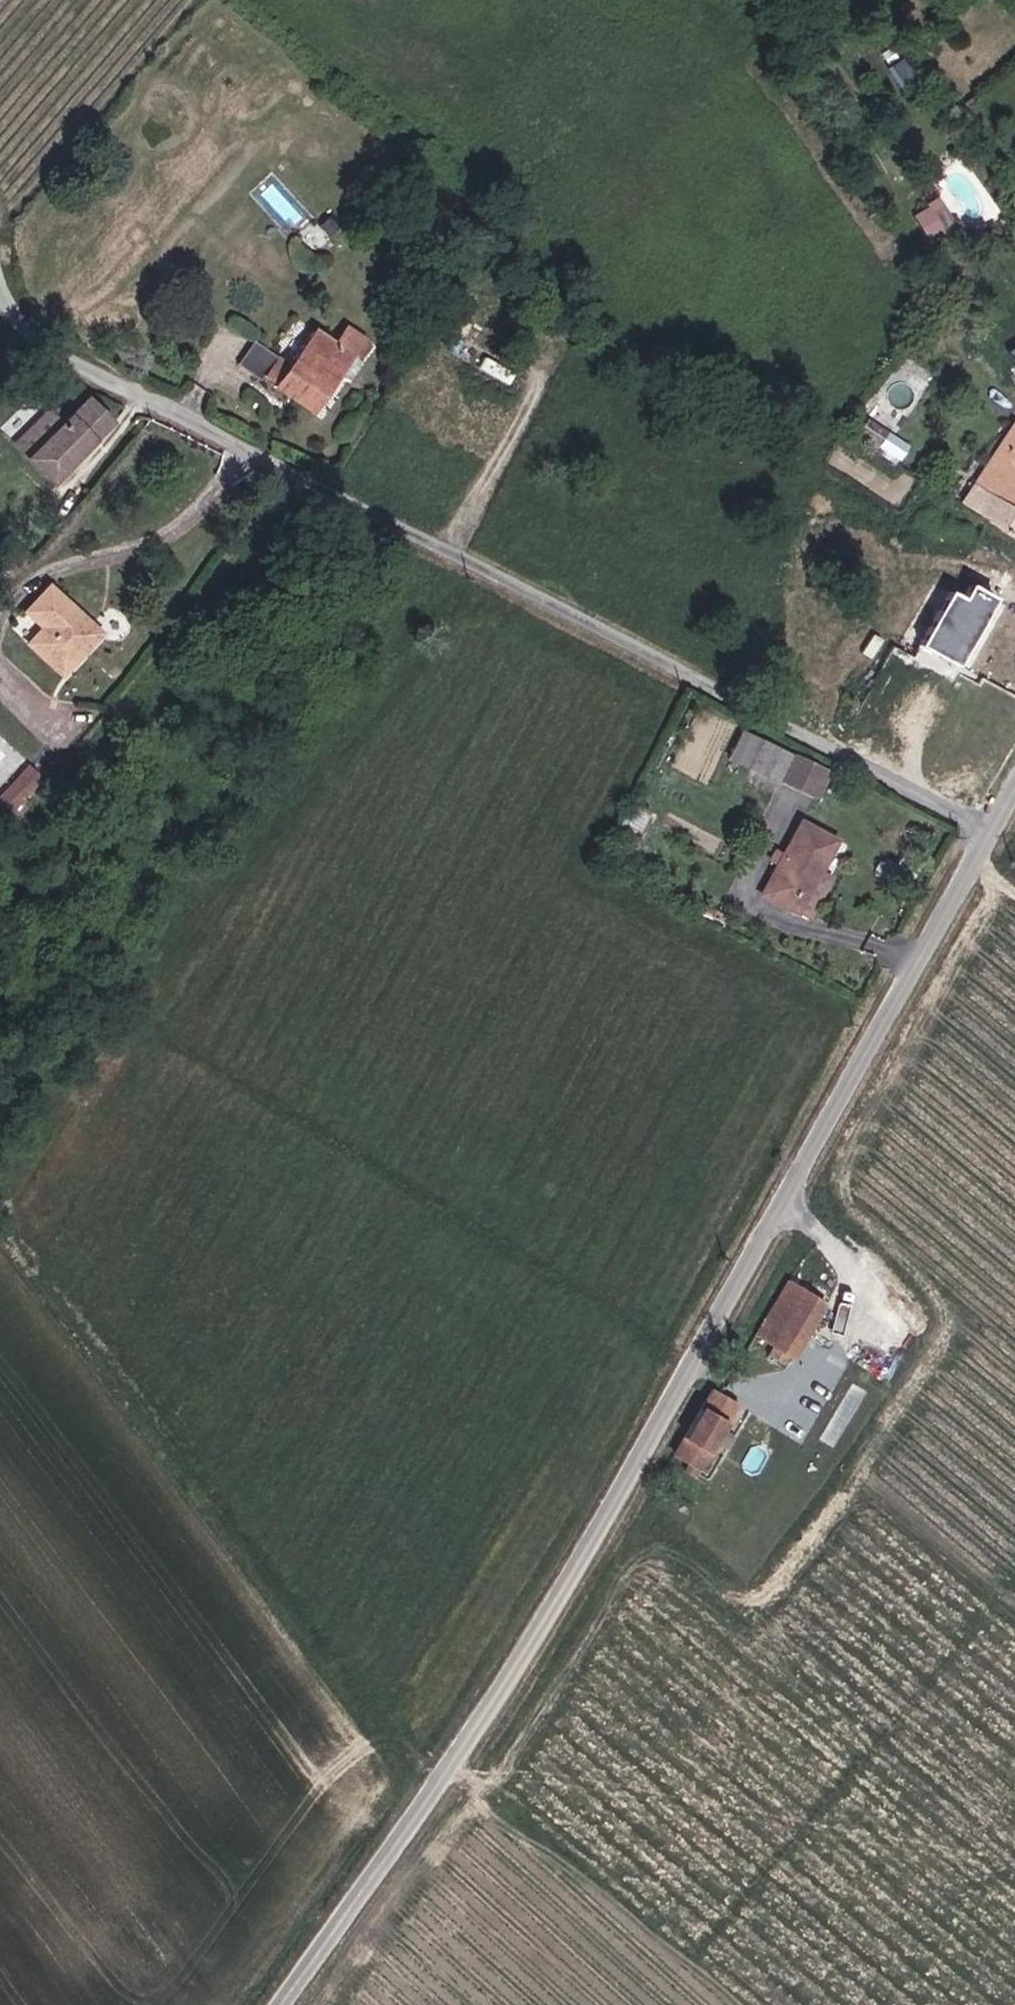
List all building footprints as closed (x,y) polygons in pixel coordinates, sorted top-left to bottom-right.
[(939,197),(912,209),(921,229),(948,217),(939,197)] [(297,383),(335,408),(372,354),(333,328),(303,371),(292,364),(280,381),(292,389),(297,383)] [(27,446),(68,483),(121,424),(97,400),(72,423),(60,414),(27,446)] [(1014,545),(1014,506),(997,495),(993,503),(956,484),(956,475),(937,467),(929,483),(942,491),(939,500),(959,512),(990,531),(1014,545)] [(1014,506),(1014,467),(997,495),(1014,506)] [(927,572),(920,587),(951,604),(990,531),(959,512),(954,521),(944,539),(927,572)] [(106,630),(98,623),(54,589),(32,618),(52,633),(38,649),(72,676),(92,648),(106,630)] [(772,773),(784,747),(765,739),(750,732),(738,757),(750,763),(772,773)] [(17,798),(30,808),(54,778),(42,768),(17,798)] [(841,843),(813,828),(773,898),(798,910),(805,914),(845,844),(841,843)] [(822,1320),(797,1306),(772,1349),(796,1363),(822,1320)] [(742,1417),(715,1400),(677,1467),(705,1482),(742,1417)]
